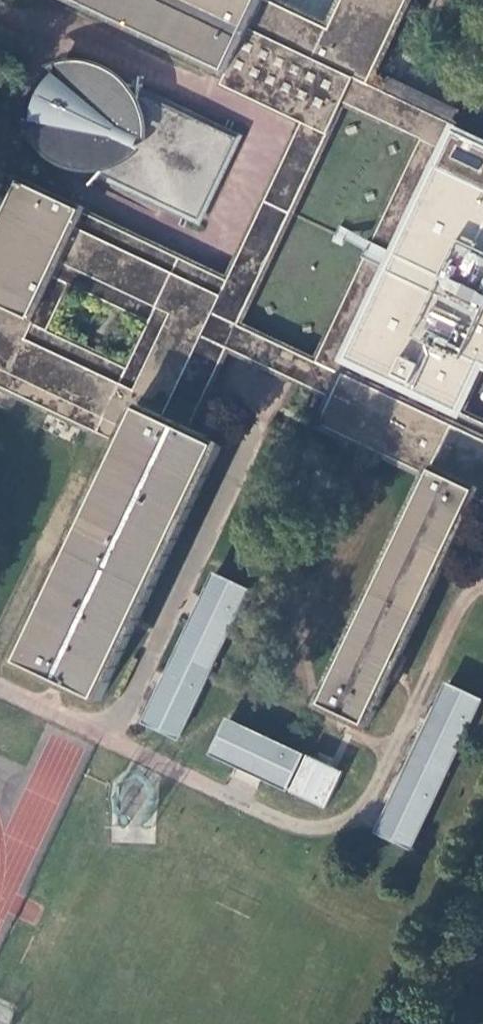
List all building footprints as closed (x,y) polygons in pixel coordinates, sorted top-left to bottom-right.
[(117,454),(23,648),(106,688),(227,440),(196,422),(233,346),(329,394),(320,417),(432,473),(322,699),(369,724),(481,495),(482,495),(482,410),(469,402),(482,372),(482,169),(452,154),(465,126),(380,81),(419,0),(345,0),(334,21),(290,0),(71,0),(216,69),(207,85),(303,131),(227,287),(16,186),(0,221),(0,398),(117,454)] [(194,225),(232,148),(135,98),(133,106),(118,104),(121,84),(105,81),(87,80),(69,89),(67,84),(55,91),(41,111),(44,112),(40,123),(46,126),(55,151),(84,173),(96,159),(104,165),(99,172),(96,178),(194,225)] [(205,571),(141,724),(181,741),(245,587),(205,571)] [(374,833),(411,850),(480,698),(442,681),(374,833)] [(205,756),(326,806),(341,768),(221,718),(205,756)]
